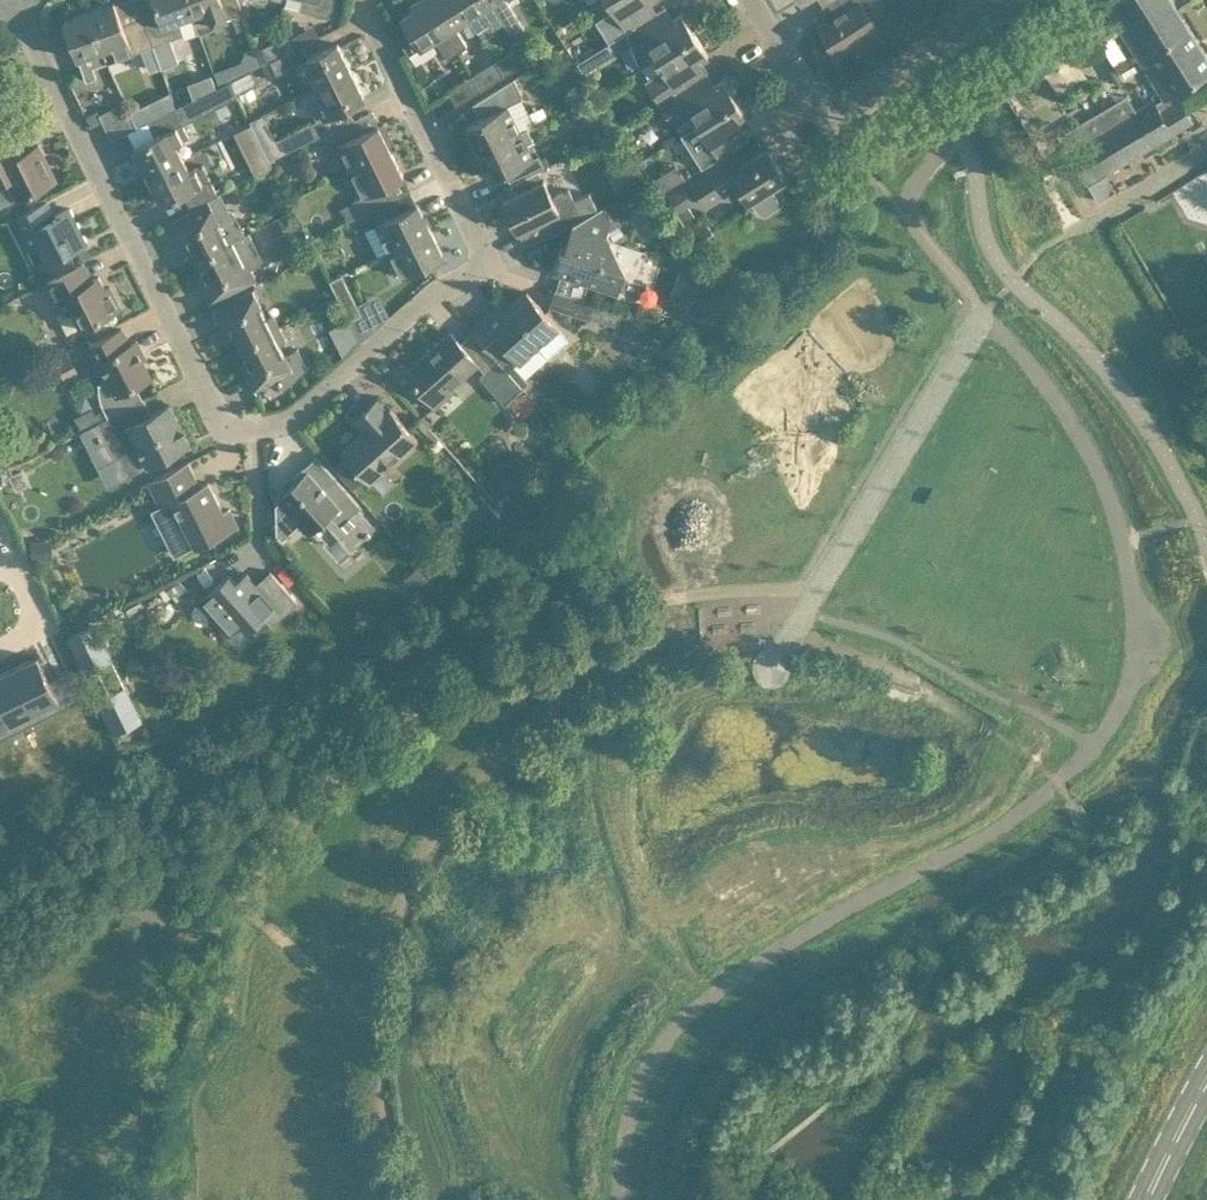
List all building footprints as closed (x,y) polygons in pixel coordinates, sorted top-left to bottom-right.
[(143,16),(154,44),(155,44),(160,60),(162,66),(180,60),(172,38),(184,33),(186,38),(200,32),(188,0),(155,0),(159,10),(143,16)] [(200,32),(215,27),(214,22),(228,17),(230,21),(234,20),(236,24),(247,19),(240,0),(188,0),(200,32)] [(301,8),(332,16),(336,0),(287,0),(286,5),(301,8)] [(458,51),(425,0),(415,0),(413,1),(416,7),(402,16),(411,30),(399,37),(410,54),(436,38),(448,57),(458,51)] [(468,17),(458,0),(425,0),(458,51),(468,44),(455,25),(468,17)] [(504,22),(490,0),(458,0),(468,17),(469,16),(479,30),(490,22),(494,28),(504,22)] [(504,22),(505,21),(514,35),(525,27),(507,0),(490,0),(504,22)] [(628,30),(657,11),(650,0),(608,0),(628,30)] [(902,0),(840,0),(845,9),(820,24),(838,53),(856,41),(861,49),(884,35),(878,27),(888,21),(887,18),(889,9),(902,0)] [(1064,27),(1081,17),(1070,0),(1053,11),(1064,27)] [(1173,0),(1115,0),(1107,5),(1118,21),(1126,16),(1174,92),(1176,90),(1206,70),(1206,53),(1173,0)] [(115,1),(90,10),(104,48),(103,48),(108,60),(143,48),(149,64),(160,60),(155,44),(154,44),(143,16),(123,23),(115,1)] [(641,67),(656,58),(695,33),(682,11),(673,17),(666,6),(657,11),(628,30),(641,67)] [(87,80),(98,76),(94,66),(108,60),(103,48),(104,48),(90,10),(65,19),(87,80)] [(315,24),(305,29),(310,40),(321,35),(315,24)] [(660,101),(707,72),(700,60),(709,55),(695,33),(656,58),(664,70),(647,80),(660,101)] [(272,42),(259,49),(265,63),(271,60),(279,56),(272,42)] [(298,80),(306,76),(313,89),(352,69),(339,42),(310,56),(303,44),(282,55),(279,56),(271,60),(277,74),(291,67),(298,80)] [(505,74),(528,59),(519,45),(496,60),(505,74)] [(566,48),(555,56),(565,69),(575,60),(566,48)] [(603,64),(594,51),(578,61),(587,74),(603,64)] [(265,63),(262,64),(269,78),(278,74),(277,74),(271,60),(265,63)] [(496,60),(473,74),(482,89),(505,74),(496,60)] [(318,119),(343,107),(365,96),(352,69),(313,89),(319,101),(311,106),(318,119)] [(225,71),(216,74),(220,85),(229,80),(225,71)] [(691,112),(698,124),(737,99),(724,77),(715,83),(707,72),(660,101),(674,123),(683,117),(691,112)] [(212,73),(201,77),(206,92),(217,86),(212,73)] [(457,105),(482,89),(473,74),(448,90),(457,105)] [(523,93),(515,77),(473,103),(480,118),(467,124),(480,151),(520,131),(528,127),(527,126),(535,122),(522,96),(523,93)] [(606,89),(598,94),(605,105),(613,100),(606,89)] [(1174,92),(1157,102),(1175,132),(1194,120),(1176,90),(1174,92)] [(168,92),(158,98),(165,112),(176,107),(168,92)] [(597,93),(573,105),(578,113),(586,108),(600,98),(597,93)] [(1092,135),(1066,149),(1086,183),(1109,171),(1175,132),(1157,102),(1155,98),(1136,109),(1092,135)] [(751,120),(737,99),(698,124),(705,135),(698,140),(711,161),(728,150),(749,138),(742,126),(751,120)] [(131,111),(120,116),(115,106),(100,113),(103,120),(112,139),(138,126),(131,111)] [(190,136),(176,107),(165,112),(149,120),(156,135),(135,146),(149,174),(183,157),(176,143),(190,136)] [(98,109),(86,115),(92,125),(103,120),(100,113),(98,109)] [(339,145),(352,170),(392,149),(391,149),(396,145),(385,122),(379,124),(379,123),(362,132),(354,118),(321,134),(329,150),(339,145)] [(312,121),(280,137),(287,151),(319,135),(312,121)] [(528,127),(520,131),(480,151),(493,177),(506,171),(512,183),(545,166),(539,154),(533,157),(527,143),(534,140),(528,127)] [(18,197),(56,177),(39,143),(17,155),(9,140),(0,144),(0,199),(3,205),(18,197)] [(264,147),(248,155),(257,174),(274,166),(264,147)] [(768,148),(746,162),(739,150),(734,153),(714,166),(692,179),(707,204),(721,195),(740,183),(750,200),(751,199),(759,211),(772,209),(778,205),(779,198),(771,186),(786,176),(768,148)] [(348,220),(361,213),(361,215),(394,198),(387,183),(404,175),(392,149),(352,170),(364,194),(353,199),(354,201),(342,207),(348,220)] [(660,149),(644,159),(652,172),(669,162),(660,149)] [(191,207),(213,195),(218,193),(204,164),(190,171),(183,157),(149,174),(163,202),(184,191),(191,207)] [(574,221),(599,208),(591,192),(575,199),(570,187),(553,195),(545,179),(504,199),(519,229),(546,216),(553,231),(574,221)] [(693,203),(683,184),(668,192),(679,211),(693,203)] [(1092,184),(1084,189),(1089,199),(1098,194),(1092,184)] [(391,248),(431,228),(418,202),(405,209),(399,196),(394,198),(361,215),(365,213),(372,226),(378,223),(391,248)] [(231,211),(218,217),(211,202),(172,221),(183,245),(190,241),(198,258),(224,245),(247,234),(246,233),(234,211),(231,211)] [(9,218),(25,249),(33,245),(42,262),(88,239),(71,207),(48,219),(40,203),(9,218)] [(606,205),(599,208),(574,221),(576,226),(571,229),(566,245),(562,243),(553,270),(619,291),(627,267),(640,271),(647,249),(610,237),(606,231),(611,216),(606,205)] [(287,232),(301,225),(295,210),(280,217),(287,232)] [(431,228),(391,248),(393,253),(403,274),(444,255),(431,228)] [(250,231),(246,233),(247,234),(224,245),(198,258),(206,273),(199,277),(211,300),(232,290),(258,278),(252,266),(260,262),(262,257),(250,231)] [(55,262),(60,273),(61,273),(77,265),(72,254),(55,262)] [(100,275),(92,279),(83,262),(61,273),(60,273),(49,279),(65,311),(61,314),(69,332),(82,325),(121,306),(111,285),(106,288),(100,275)] [(342,273),(330,279),(334,286),(350,319),(362,313),(354,297),(352,291),(345,280),(342,273)] [(280,326),(276,317),(274,313),(267,316),(254,289),(236,297),(215,308),(226,332),(233,329),(241,345),(280,326)] [(616,325),(621,310),(593,301),(556,289),(552,305),(588,317),(616,325)] [(508,370),(509,369),(537,344),(549,357),(569,340),(557,326),(558,325),(528,291),(504,312),(498,305),(472,329),(478,335),(508,370)] [(726,302),(714,309),(722,321),(733,314),(726,302)] [(342,331),(353,355),(371,347),(360,323),(342,331)] [(287,338),(280,326),(241,345),(249,360),(242,364),(254,388),(277,377),(284,390),(309,365),(300,347),(286,355),(280,342),(287,338)] [(1188,335),(1195,346),(1206,339),(1206,333),(1203,326),(1188,335)] [(101,339),(83,348),(95,373),(105,368),(110,377),(100,382),(102,400),(106,407),(110,415),(132,404),(142,398),(143,400),(144,399),(136,383),(152,375),(143,357),(146,355),(137,338),(130,342),(123,328),(101,339)] [(452,331),(407,371),(423,389),(434,402),(478,363),(485,371),(480,375),(505,403),(523,386),(508,370),(478,335),(465,346),(452,331)] [(65,376),(77,372),(69,352),(57,357),(65,376)] [(589,388),(572,397),(580,411),(596,403),(589,388)] [(523,391),(514,400),(527,414),(536,405),(523,391)] [(342,450),(358,468),(369,482),(418,438),(407,425),(391,407),(389,410),(377,397),(355,417),(366,429),(342,450)] [(101,419),(98,421),(116,457),(130,450),(140,445),(146,459),(148,463),(168,453),(189,442),(170,403),(140,419),(132,404),(110,415),(101,419)] [(106,407),(97,412),(101,419),(110,415),(106,407)] [(415,424),(432,442),(439,435),(422,416),(415,424)] [(306,531),(307,532),(329,512),(340,524),(362,505),(317,455),(294,474),(301,482),(279,501),(280,502),(282,501),(284,503),(279,508),(276,508),(277,532),(283,538),(301,523),(307,530),(306,531)] [(176,554),(195,545),(196,547),(217,535),(239,524),(230,508),(224,511),(209,481),(200,485),(188,461),(167,472),(149,482),(161,504),(152,508),(176,554)] [(501,515),(481,493),(453,518),(462,528),(463,527),(474,539),(501,515)] [(52,537),(32,539),(34,559),(54,557),(52,537)] [(417,568),(407,576),(425,596),(434,588),(417,568)] [(194,607),(223,638),(242,621),(249,628),(275,605),(283,614),(299,600),(271,570),(257,582),(247,572),(237,581),(230,574),(212,589),(200,601),(194,607)] [(171,585),(168,587),(178,598),(189,588),(181,579),(171,585)] [(321,615),(305,623),(312,635),(328,627),(321,615)] [(95,622),(68,635),(85,671),(112,658),(95,622)] [(40,645),(15,657),(35,699),(58,688),(63,700),(88,688),(74,659),(51,670),(40,645)] [(319,655),(303,669),(316,683),(331,670),(319,655)] [(0,694),(0,729),(17,721),(12,709),(35,699),(15,657),(0,664),(0,688),(2,693),(0,694)] [(115,731),(142,719),(126,685),(99,697),(115,731)]
